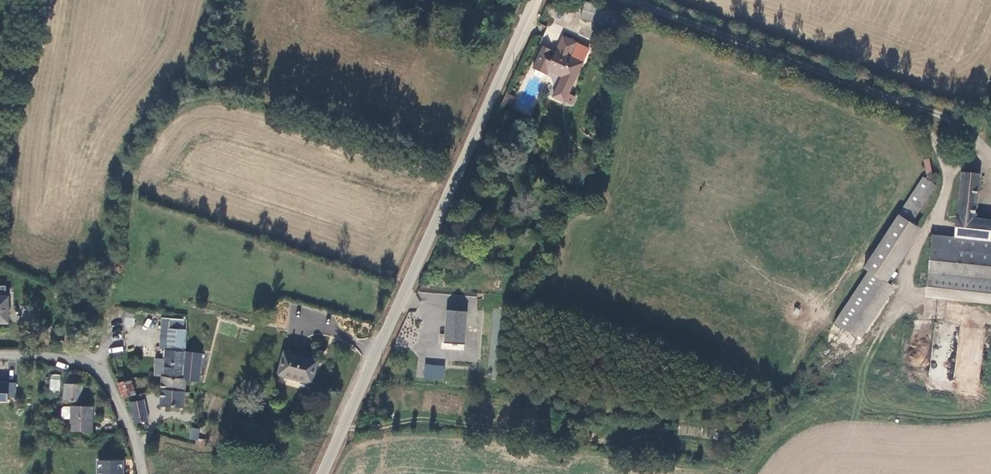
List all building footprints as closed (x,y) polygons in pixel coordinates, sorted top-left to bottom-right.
[(608,18),(616,20),(618,14),(585,3),(580,18),(605,26),(608,18)] [(576,98),(570,95),(590,50),(577,45),(563,37),(551,63),(546,61),(550,51),(542,47),(532,70),(547,77),(548,72),(561,78),(552,100),(564,105),(565,103),(572,106),(576,98)] [(6,156),(9,134),(0,133),(0,155),(6,156)] [(980,173),(961,172),(955,236),(955,241),(983,243),(984,236),(990,237),(990,221),(975,220),(980,173)] [(901,217),(912,224),(936,187),(922,178),(898,215),(901,217)] [(868,273),(884,283),(919,228),(912,224),(901,217),(866,271),(868,273)] [(990,279),(990,237),(984,236),(983,243),(955,241),(955,236),(931,234),(928,274),(990,279)] [(884,283),(868,273),(835,325),(858,339),(891,287),(884,283)] [(928,274),(925,297),(990,304),(990,279),(928,274)] [(8,297),(0,296),(0,325),(8,326),(8,297)] [(439,344),(464,346),(466,313),(446,312),(444,336),(440,336),(439,344)] [(189,328),(161,326),(160,337),(168,338),(167,354),(166,358),(165,376),(185,380),(187,352),(189,328)] [(187,380),(201,381),(204,354),(187,352),(185,380),(187,380)] [(317,360),(284,352),(278,374),(312,382),(317,360)] [(165,376),(166,358),(156,357),(155,375),(162,376),(165,376)] [(439,378),(440,367),(413,364),(412,375),(439,378)] [(50,374),(49,390),(59,391),(61,375),(50,374)] [(162,376),(161,390),(186,392),(187,380),(185,380),(165,376),(162,376)] [(81,402),(82,386),(83,380),(83,377),(65,377),(64,401),(81,402)] [(131,379),(117,380),(123,399),(135,394),(131,379)] [(8,401),(8,397),(15,397),(16,383),(0,382),(0,401),(8,401)] [(160,406),(185,408),(186,393),(186,392),(161,390),(160,406)] [(130,402),(134,421),(147,419),(144,399),(130,402)] [(90,431),(91,406),(70,406),(70,407),(63,406),(61,409),(61,416),(63,419),(70,419),(70,431),(90,431)] [(197,441),(200,429),(192,427),(189,439),(197,441)] [(96,459),(96,473),(123,473),(123,459),(96,459)]
